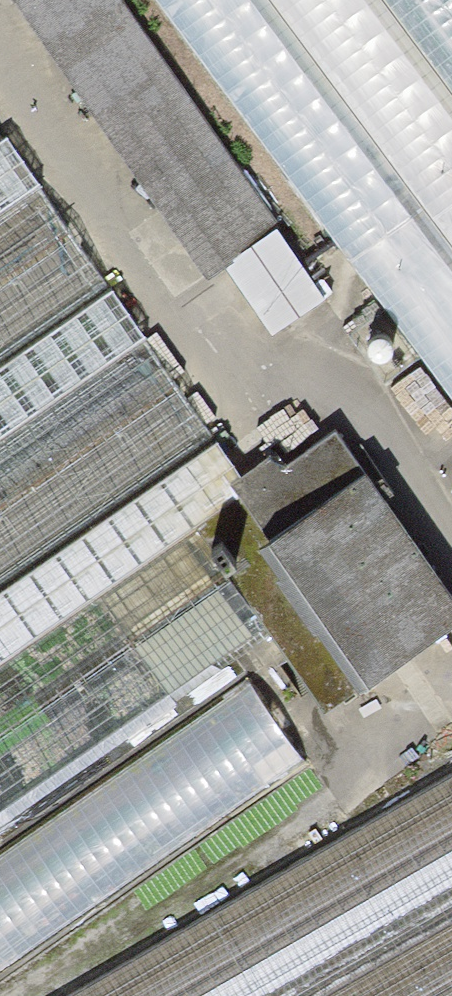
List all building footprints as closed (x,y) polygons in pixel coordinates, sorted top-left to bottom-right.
[(209,279),(226,267),(279,230),(120,0),(12,0),(209,279)] [(451,399),(451,0),(157,0),(451,399)] [(271,634),(194,528),(238,497),(230,486),(242,478),(8,136),(2,141),(0,138),(0,824),(271,634)] [(324,298),(279,230),(226,267),(272,332),(324,298)] [(269,544),(367,477),(337,434),(281,471),(272,457),(242,478),(230,486),(238,497),(269,544)] [(367,477),(269,544),(370,691),(451,631),(451,598),(367,477)] [(247,682),(0,851),(0,975),(305,766),(247,682)] [(73,995),(451,995),(451,779),(73,995)]
